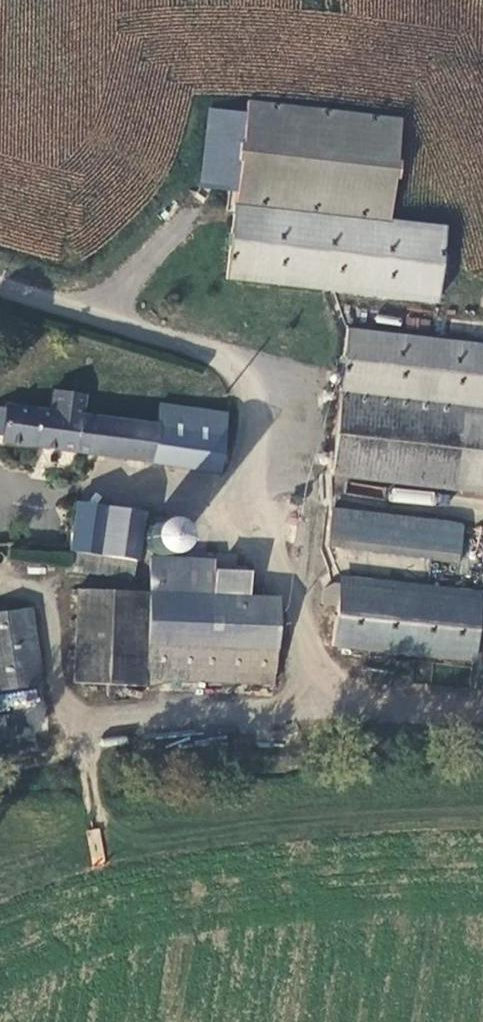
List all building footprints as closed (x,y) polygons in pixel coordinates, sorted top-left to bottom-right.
[(235,208),(389,223),(398,125),(244,111),(243,121),(236,198),(235,208)] [(236,198),(243,121),(207,118),(200,194),(236,198)] [(482,321),(482,286),(332,270),(328,305),(482,321)] [(225,473),(228,417),(213,414),(162,407),(160,428),(82,418),(84,398),(52,395),(50,415),(4,409),(3,415),(0,415),(0,438),(0,441),(0,446),(225,473)] [(457,493),(465,411),(342,398),(334,480),(457,493)] [(389,487),(388,500),(433,504),(435,491),(389,487)] [(76,508),(68,555),(101,560),(109,513),(76,508)] [(109,513),(101,560),(133,565),(141,518),(109,513)] [(327,513),(323,549),(462,565),(466,528),(327,513)] [(131,577),(133,565),(101,560),(68,555),(66,567),(131,577)] [(143,595),(140,682),(274,687),(276,610),(248,609),(249,578),(213,576),(213,564),(150,562),(149,596),(143,595)] [(341,586),(324,596),(323,611),(337,613),(334,649),(475,663),(481,601),(341,586)] [(79,593),(75,690),(140,689),(140,682),(143,595),(79,593)] [(29,608),(0,612),(0,689),(40,683),(29,608)] [(86,830),(91,864),(105,862),(99,828),(86,830)]
